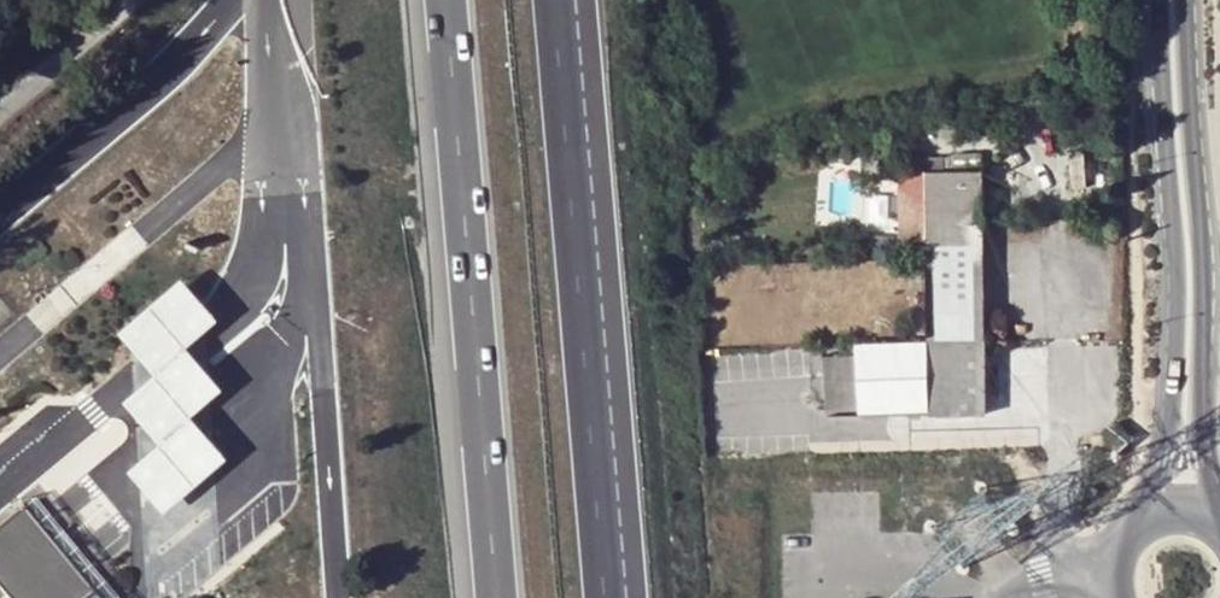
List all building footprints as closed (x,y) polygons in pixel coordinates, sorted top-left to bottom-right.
[(927,171),(928,250),(983,250),(983,205),(995,204),(995,185),(982,186),(981,156),(959,158),(959,172),(927,171)] [(927,171),(897,172),(897,243),(928,242),(927,171)] [(983,250),(928,250),(929,335),(906,335),(906,348),(912,347),(929,347),(953,347),(984,346),(983,250)] [(179,283),(116,337),(152,379),(120,407),(151,442),(157,449),(125,476),(162,519),(225,465),(189,422),(221,395),(215,388),(184,353),(216,326),(179,283)] [(953,347),(929,347),(912,347),(913,370),(929,370),(929,409),(929,419),(968,418),(984,401),(984,346),(953,347)] [(906,348),(882,348),(883,370),(887,370),(886,408),(929,409),(929,370),(913,370),(912,347),(906,348)] [(882,348),(848,348),(849,377),(883,376),(883,370),(882,348)] [(32,501),(22,509),(93,595),(103,586),(32,501)] [(22,509),(0,528),(0,596),(2,597),(89,597),(93,595),(22,509)]
